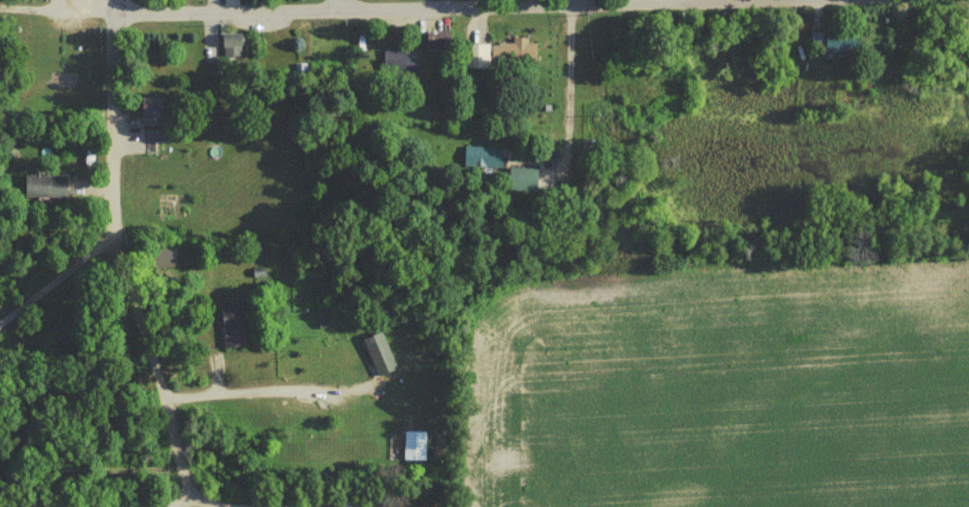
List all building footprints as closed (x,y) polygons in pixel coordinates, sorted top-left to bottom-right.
[(855,51),(855,33),(810,33),(810,51),(855,51)] [(535,44),(497,44),(497,66),(535,66),(535,44)] [(488,69),(488,45),(464,45),(464,69),(488,69)] [(417,81),(417,65),(408,65),(408,49),(382,49),(382,81),(417,81)] [(303,66),(295,66),(295,77),(304,77),(303,66)] [(140,124),(161,124),(161,106),(140,106),(140,124)] [(500,168),(500,149),(463,148),(463,168),(500,168)] [(536,169),(507,169),(507,192),(536,192),(536,169)] [(65,198),(65,176),(24,176),(24,198),(65,198)] [(241,348),(240,300),(221,301),(222,349),(241,348)] [(376,378),(396,370),(381,333),(361,340),(376,378)]
